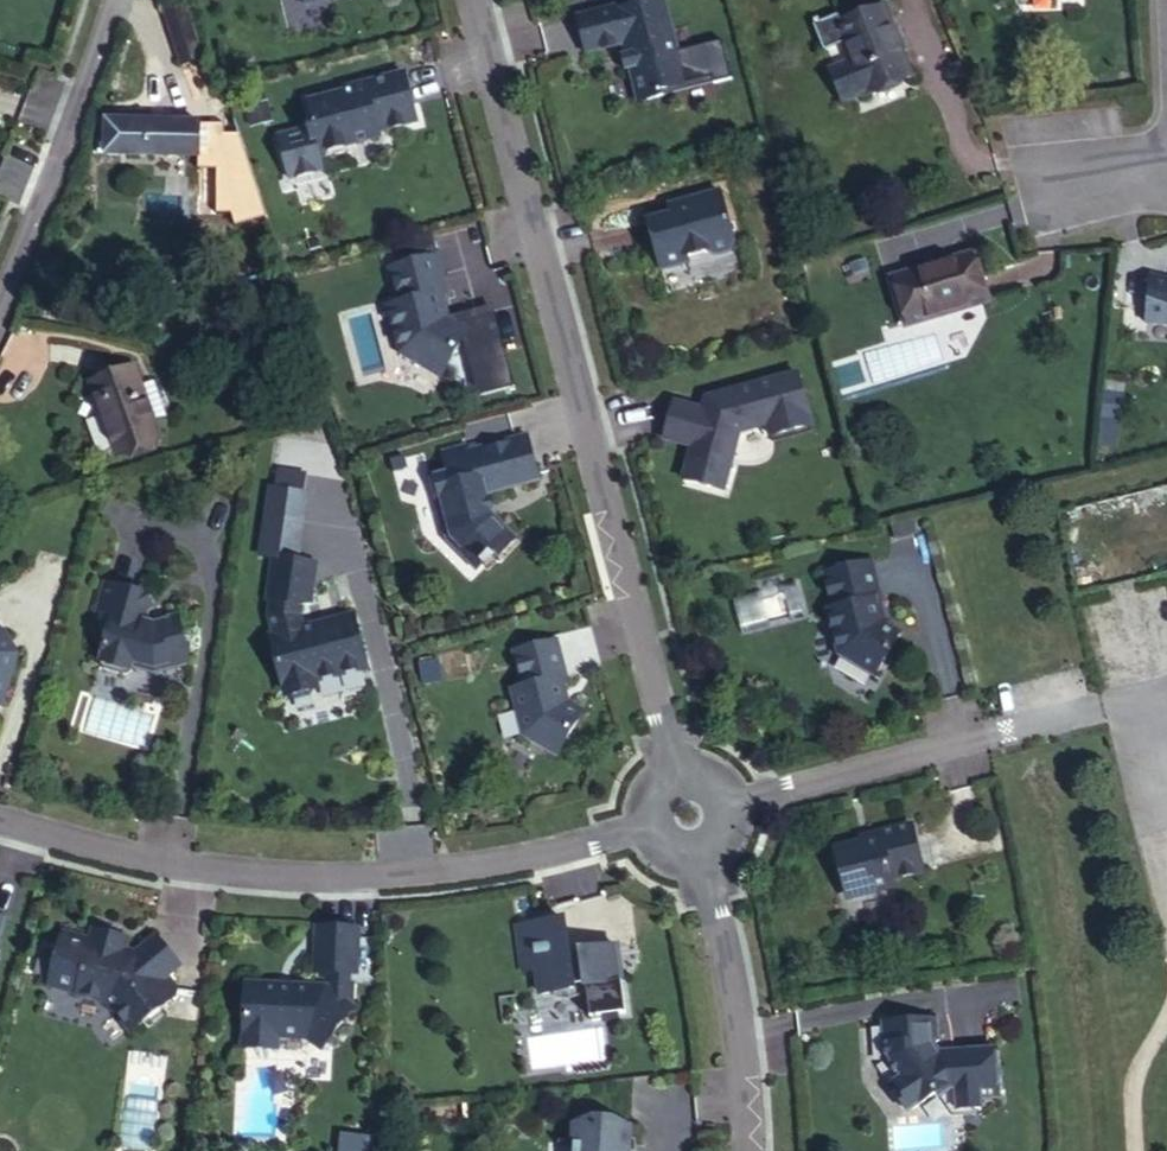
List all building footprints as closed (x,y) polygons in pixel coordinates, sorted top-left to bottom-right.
[(672,30),(666,31),(659,1),(616,12),(616,7),(578,17),(587,53),(623,44),(625,54),(622,54),(627,71),(630,71),(638,103),(663,97),(661,91),(686,85),(672,30)] [(813,26),(824,52),(847,42),(854,62),(831,72),(843,102),(867,92),(868,96),(911,78),(900,52),(894,55),(888,41),(896,37),(893,27),(890,29),(882,7),(841,24),(837,16),(813,26)] [(404,73),(364,83),(366,89),(346,94),(345,90),(308,100),(313,120),(309,128),(277,137),(288,180),(320,172),(316,155),(380,138),(378,132),(417,122),(404,73)] [(116,121),(139,121),(140,113),(116,112),(116,121)] [(104,154),(199,157),(200,123),(139,121),(116,121),(105,121),(104,154)] [(730,252),(734,245),(719,190),(692,198),(694,207),(647,220),(661,271),(688,264),(687,258),(707,252),(714,256),(730,252)] [(973,255),(893,279),(907,324),(986,300),(973,255)] [(448,317),(443,319),(436,295),(446,292),(436,256),(390,269),(400,304),(388,307),(401,354),(441,377),(469,330),(448,317)] [(117,455),(160,438),(133,366),(90,382),(117,455)] [(707,409),(674,399),(663,436),(690,445),(680,477),(720,490),(738,433),(767,425),(770,437),(810,426),(797,375),(711,397),(707,409)] [(527,435),(466,451),(443,457),(447,473),(430,478),(446,541),(465,560),(468,557),(474,564),(482,565),(485,567),(497,555),(498,556),(516,538),(494,516),(487,518),(484,507),(490,506),(487,495),(539,481),(527,435)] [(466,451),(464,444),(441,450),(443,457),(466,451)] [(913,519),(891,525),(895,539),(916,534),(913,519)] [(274,637),(270,638),(284,693),(291,697),(311,691),(316,684),(316,682),(368,668),(353,616),(302,630),(298,616),(301,608),(311,603),(317,563),(273,556),(267,599),(272,601),(270,615),(274,637)] [(878,598),(882,597),(873,560),(823,573),(832,608),(826,610),(838,655),(874,677),(900,632),(883,622),(878,598)] [(135,591),(102,582),(89,629),(106,634),(98,662),(102,669),(123,675),(130,671),(131,667),(152,674),(186,664),(188,654),(178,614),(155,619),(155,623),(146,622),(147,611),(153,608),(140,588),(135,591)] [(556,680),(566,677),(556,641),(513,652),(522,687),(512,690),(523,735),(557,755),(582,712),(567,703),(562,704),(556,680)] [(2,707),(15,657),(8,655),(0,642),(0,706),(2,707)] [(893,882),(923,872),(911,825),(879,833),(880,837),(834,849),(845,894),(853,898),(894,888),(893,882)] [(569,917),(527,922),(531,967),(542,965),(545,991),(576,987),(576,983),(589,982),(592,1016),(628,1012),(621,946),(585,949),(585,953),(573,954),(569,917)] [(527,922),(521,922),(526,967),(531,967),(527,922)] [(347,1004),(349,982),(349,973),(356,974),(358,929),(316,927),(314,987),(290,986),(290,991),(279,991),(280,986),(246,984),(245,996),(250,1005),(245,1007),(243,1048),(276,1050),(277,1037),(308,1038),(322,1049),(352,1010),(347,1004)] [(135,953),(125,950),(113,946),(116,936),(93,930),(90,940),(63,932),(56,959),(51,977),(49,986),(108,1002),(131,1032),(177,994),(177,987),(168,976),(180,966),(155,937),(135,953)] [(125,950),(128,940),(116,936),(113,946),(125,950)] [(56,959),(41,955),(36,972),(51,977),(56,959)] [(929,1005),(885,1008),(890,1094),(952,1090),(953,1095),(1000,1092),(996,1039),(931,1043),(929,1005)] [(371,1129),(342,1126),(338,1150),(369,1150),(371,1129)] [(631,1130),(580,1127),(578,1147),(575,1147),(575,1150),(619,1150),(631,1130)]
